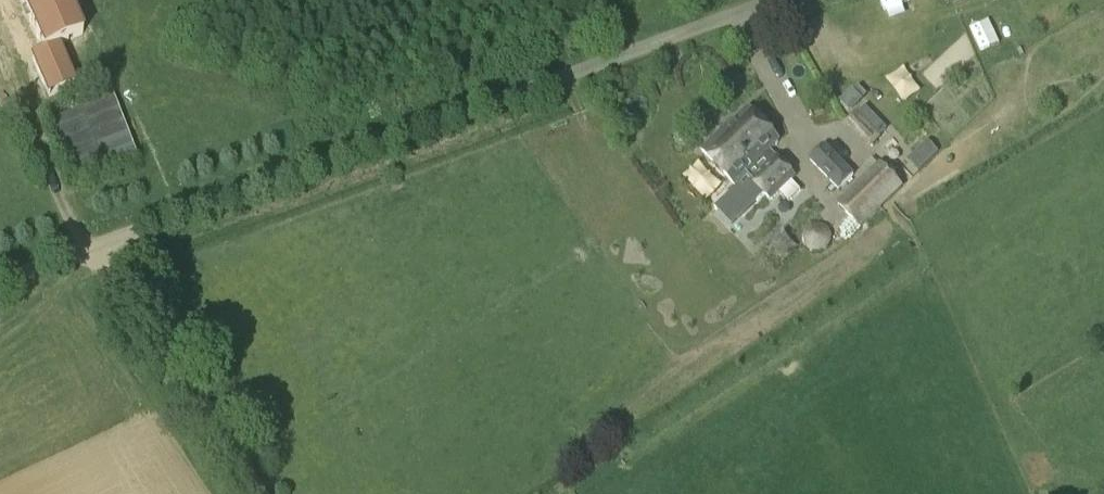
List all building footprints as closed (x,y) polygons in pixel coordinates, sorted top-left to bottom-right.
[(52,51),(36,59),(53,97),(84,82),(68,48),(89,37),(74,0),(31,0),(52,51)] [(852,91),(840,103),(850,114),(863,102),(852,91)] [(113,97),(49,122),(72,182),(136,157),(113,97)] [(749,107),(703,151),(738,188),(715,209),(732,227),(766,194),(772,201),(779,195),(780,194),(789,202),(800,191),(792,182),(797,178),(778,158),(771,165),(764,158),(781,141),(749,107)] [(886,130),(865,108),(858,114),(857,112),(845,124),(870,149),(881,138),(880,136),(886,130)] [(918,172),(938,153),(928,142),(908,161),(918,172)] [(839,191),(856,174),(826,144),(809,161),(839,191)] [(861,231),(905,188),(880,163),(836,205),(861,231)] [(829,231),(828,225),(824,220),(819,216),(814,215),(808,217),(804,220),(800,225),(799,231),(800,236),(803,241),(808,245),(813,246),(819,245),(824,242),(828,237),(829,231)]
